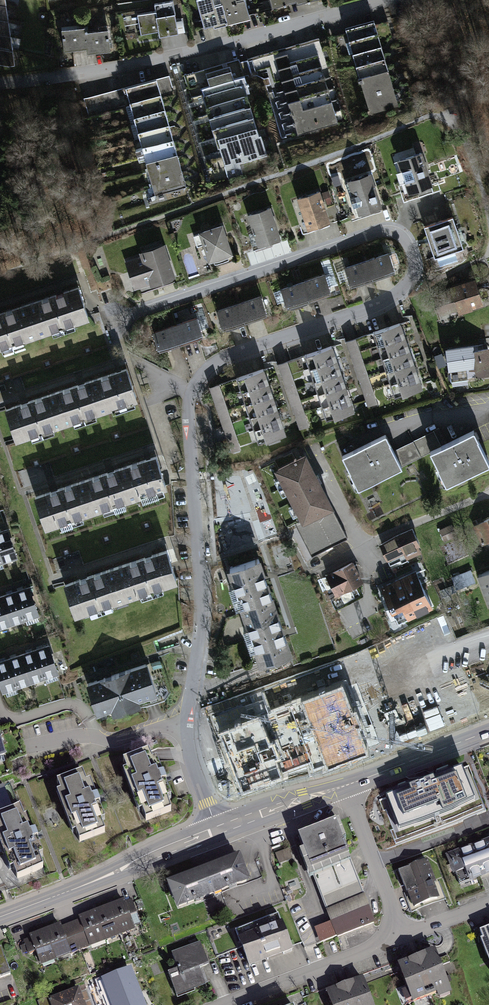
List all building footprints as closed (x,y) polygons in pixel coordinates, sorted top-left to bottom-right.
[(221,0),(195,0),(203,33),(228,27),(221,0)] [(228,27),(251,22),(245,0),(221,0),(228,27)] [(296,4),(295,0),(270,0),(272,10),(296,4)] [(296,4),(297,8),(320,2),(320,0),(295,0),(296,4)] [(178,36),(172,2),(154,5),(156,12),(138,15),(141,36),(158,33),(159,39),(178,36)] [(0,6),(0,20),(9,21),(6,7),(0,6)] [(127,31),(140,28),(138,19),(125,22),(127,31)] [(0,20),(0,35),(11,37),(9,21),(0,20)] [(345,31),(349,45),(379,37),(375,23),(345,31)] [(88,50),(86,33),(86,28),(62,30),(64,53),(88,50)] [(109,31),(86,33),(88,50),(88,56),(111,53),(109,31)] [(0,35),(0,49),(13,52),(11,37),(0,35)] [(349,45),(354,60),(383,51),(379,37),(349,45)] [(319,60),(315,47),(274,59),(278,72),(319,60)] [(0,49),(0,65),(9,67),(15,67),(13,52),(0,49)] [(354,60),(358,74),(388,66),(383,51),(354,60)] [(323,73),(319,60),(278,72),(282,85),(323,73)] [(243,75),(239,61),(183,77),(187,91),(243,75)] [(358,74),(362,89),(392,80),(388,66),(358,74)] [(327,87),(323,73),(282,85),(286,98),(327,87)] [(247,89),(243,75),(187,91),(192,105),(247,89)] [(163,96),(158,79),(119,90),(124,107),(163,96)] [(392,80),(362,89),(370,118),(400,109),(392,80)] [(331,100),(327,87),(286,98),(290,112),(331,100)] [(251,104),(247,89),(192,105),(196,120),(251,104)] [(86,106),(101,105),(100,96),(85,97),(86,106)] [(168,112),(163,96),(124,107),(128,123),(168,112)] [(290,112),(297,138),(338,127),(331,100),(290,112)] [(256,118),(251,104),(196,120),(200,134),(256,118)] [(172,128),(168,112),(128,123),(132,139),(172,128)] [(260,133),(256,118),(200,134),(204,148),(260,133)] [(176,143),(172,128),(132,139),(136,155),(176,143)] [(212,177),(268,161),(260,133),(204,148),(212,177)] [(181,159),(176,143),(136,155),(140,170),(181,159)] [(421,151),(397,159),(409,194),(433,186),(421,151)] [(189,190),(181,159),(140,170),(148,202),(189,190)] [(372,172),(347,181),(358,214),(383,205),(372,172)] [(320,192),(298,200),(308,228),(330,221),(320,192)] [(270,206),(246,214),(257,245),(281,237),(270,206)] [(453,214),(423,223),(433,255),(463,246),(453,214)] [(221,221),(197,229),(207,260),(232,251),(221,221)] [(138,249),(139,254),(124,260),(133,288),(173,274),(162,241),(138,249)] [(387,251),(365,258),(372,277),(394,269),(387,251)] [(365,258),(343,266),(350,284),(372,277),(365,258)] [(323,273),(302,280),(308,298),(330,291),(323,273)] [(483,303),(474,276),(432,291),(442,318),(483,303)] [(302,280),(280,287),(286,306),(308,298),(302,280)] [(36,335),(88,317),(76,284),(25,301),(36,335)] [(260,294),(237,301),(244,320),(267,312),(260,294)] [(36,335),(25,301),(0,309),(0,347),(36,335)] [(237,301),(215,309),(221,328),(244,320),(237,301)] [(195,315),(173,323),(180,343),(202,335),(195,315)] [(400,322),(372,331),(376,344),(404,335),(400,322)] [(173,323),(151,330),(158,350),(180,343),(173,323)] [(404,335),(376,344),(380,357),(409,348),(404,335)] [(444,347),(449,379),(488,374),(488,343),(488,341),(444,347)] [(332,345),(305,353),(309,367),(336,358),(332,345)] [(409,348),(380,357),(384,370),(413,361),(409,348)] [(336,358),(309,367),(313,380),(340,371),(336,358)] [(413,361),(384,370),(388,383),(417,374),(413,361)] [(299,430),(309,427),(289,362),(279,365),(299,430)] [(264,368),(236,377),(240,390),(268,381),(264,368)] [(97,414),(137,400),(127,369),(86,382),(97,414)] [(340,371),(313,380),(317,393),(344,384),(340,371)] [(417,374),(388,383),(392,396),(421,387),(417,374)] [(268,381),(240,390),(244,403),(273,394),(268,381)] [(56,428),(97,414),(86,382),(46,396),(56,428)] [(344,384),(317,393),(321,406),(348,397),(344,384)] [(231,456),(241,453),(221,387),(211,390),(231,456)] [(273,394),(244,403),(248,416),(277,407),(273,394)] [(16,441),(56,428),(46,396),(5,410),(16,441)] [(348,397),(321,406),(325,419),(352,410),(348,397)] [(277,407),(248,416),(252,429),(281,420),(277,407)] [(281,420),(252,429),(256,442),(285,433),(281,420)] [(430,451),(446,484),(488,463),(488,460),(474,429),(430,451)] [(387,435),(344,456),(359,488),(403,467),(387,435)] [(294,521),(311,555),(347,537),(303,449),(272,465),(299,519),(294,521)] [(127,501),(168,488),(157,456),(117,470),(127,501)] [(87,515),(127,501),(117,470),(76,483),(87,515)] [(46,528),(87,515),(76,483),(35,497),(46,528)] [(474,525),(483,543),(488,540),(488,517),(474,525)] [(411,526),(379,542),(389,563),(421,547),(411,526)] [(0,532),(0,565),(19,559),(9,529),(0,532)] [(166,548),(115,565),(126,598),(178,581),(166,548)] [(275,606),(259,559),(226,570),(242,617),(275,606)] [(355,582),(361,580),(350,559),(325,571),(340,601),(360,591),(355,582)] [(115,565),(63,582),(75,615),(126,598),(115,565)] [(451,576),(456,590),(476,584),(472,570),(451,576)] [(477,575),(488,605),(488,604),(488,570),(477,575)] [(431,606),(414,571),(379,588),(396,623),(431,606)] [(0,597),(0,630),(39,617),(30,588),(0,597)] [(291,652),(275,606),(242,617),(258,663),(291,652)] [(0,661),(0,686),(2,693),(59,675),(49,645),(0,661)] [(145,660),(85,681),(95,711),(156,691),(145,660)] [(161,775),(155,778),(145,751),(121,761),(124,771),(121,772),(125,784),(129,783),(135,799),(132,801),(136,813),(140,812),(144,821),(168,812),(158,786),(165,783),(161,775)] [(374,818),(387,850),(486,811),(469,766),(377,801),(374,818)] [(96,797),(90,799),(80,773),(55,782),(59,792),(55,794),(60,806),(63,804),(70,821),(66,823),(71,835),(74,833),(78,843),(102,833),(93,807),(99,805),(96,797)] [(28,835),(18,809),(0,815),(0,841),(2,840),(8,857),(5,858),(9,870),(13,869),(17,878),(41,869),(31,843),(38,840),(35,832),(28,835)] [(481,823),(484,832),(488,830),(488,820),(481,823)] [(339,823),(299,837),(304,852),(301,854),(310,880),(314,878),(331,926),(314,932),(320,949),(376,929),(339,823)] [(446,857),(459,890),(488,879),(488,842),(446,857)] [(241,858),(167,886),(178,914),(252,885),(241,858)] [(425,864),(398,874),(411,911),(438,902),(425,864)] [(131,900),(76,919),(87,950),(134,933),(129,919),(137,916),(131,900)] [(279,916),(234,932),(249,972),(293,956),(279,916)] [(132,920),(136,933),(143,931),(138,917),(132,920)] [(87,950),(76,919),(23,938),(30,957),(36,954),(40,967),(87,950)] [(178,973),(168,976),(176,999),(206,989),(200,971),(210,968),(201,944),(172,954),(178,973)] [(0,953),(0,982),(11,978),(2,952),(0,953)] [(398,969),(411,1004),(426,1004),(451,996),(436,955),(398,969)] [(103,987),(109,1004),(110,1004),(118,1002),(119,1004),(146,1004),(137,978),(133,980),(131,974),(112,981),(113,984),(103,987)] [(328,997),(331,1004),(372,1004),(364,984),(328,997)] [(49,1001),(50,1004),(84,1004),(80,991),(49,1001)]
